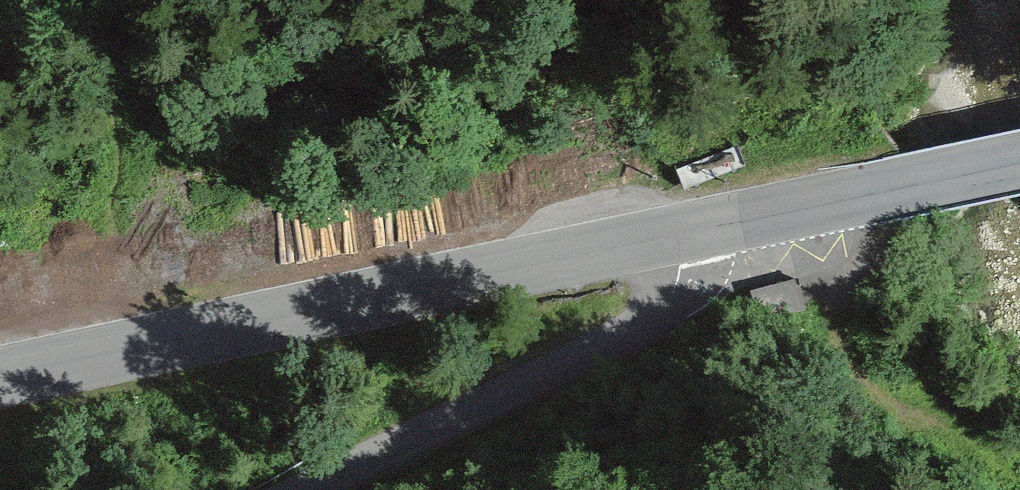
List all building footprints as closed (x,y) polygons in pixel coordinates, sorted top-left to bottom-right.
[(778,313),(798,307),(790,278),(771,283),(745,290),(753,320),(778,313)]
